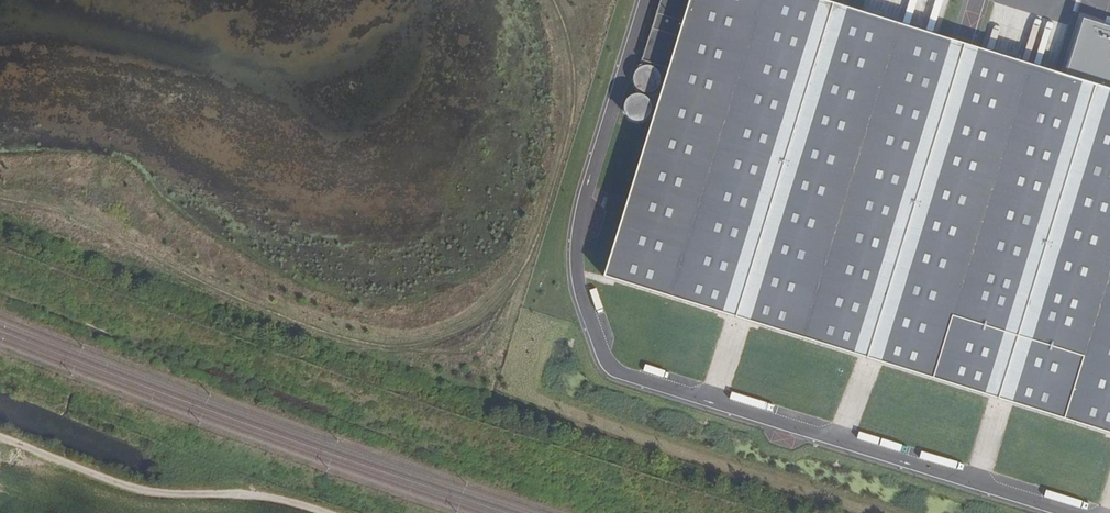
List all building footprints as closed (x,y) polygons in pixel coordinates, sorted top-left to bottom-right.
[(1109,434),(1109,26),(1083,17),(1064,77),(814,0),(661,0),(642,61),(670,70),(605,278),(1109,434)]
